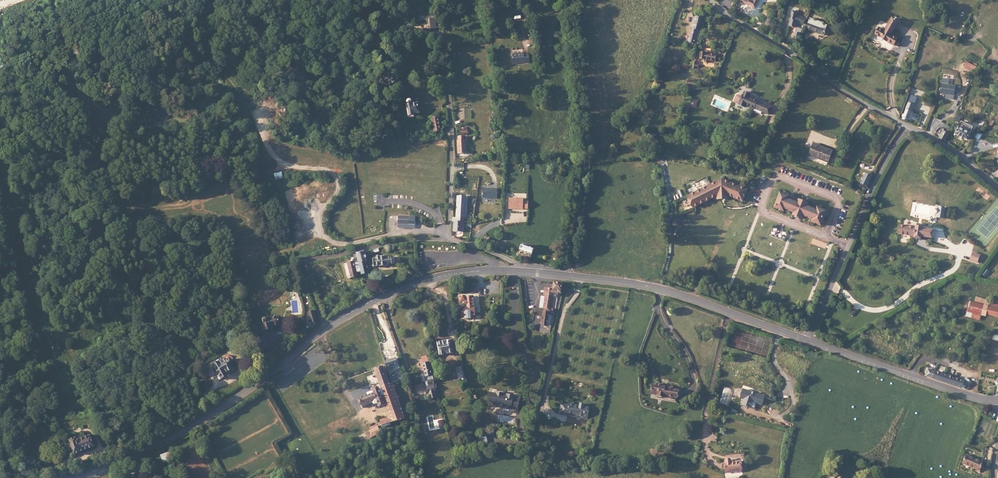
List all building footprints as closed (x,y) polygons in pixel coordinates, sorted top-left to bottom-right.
[(805,13),(808,7),(800,4),(800,0),(799,0),(793,0),(793,4),(792,6),(800,9),(799,10),(805,13)] [(829,10),(812,4),(809,15),(825,21),(829,10)] [(797,17),(799,10),(800,9),(792,6),(790,15),(797,17)] [(692,32),(696,33),(700,15),(696,14),(692,32)] [(799,30),(804,17),(799,15),(797,21),(796,21),(794,29),(799,30)] [(879,27),(875,34),(883,38),(884,37),(886,39),(886,40),(894,45),(898,38),(891,34),(898,22),(897,19),(894,18),(891,19),(885,30),(879,27)] [(698,33),(696,33),(692,32),(689,33),(688,36),(689,37),(689,40),(693,41),(692,47),(695,48),(698,33)] [(710,54),(705,53),(704,60),(717,62),(718,55),(714,54),(714,53),(710,52),(710,54)] [(525,53),(512,54),(513,63),(526,62),(526,63),(531,63),(530,54),(525,55),(525,53)] [(79,68),(89,66),(88,58),(75,60),(76,65),(79,65),(79,68)] [(977,67),(967,62),(965,68),(974,73),(977,67)] [(957,86),(942,84),(941,94),(951,95),(956,95),(957,86)] [(756,100),(752,98),(749,97),(747,96),(748,93),(742,91),(738,102),(744,105),(745,103),(753,106),(756,101),(756,100)] [(903,115),(901,119),(902,119),(908,123),(917,98),(913,97),(905,117),(903,115)] [(410,117),(415,117),(415,115),(415,114),(421,114),(420,104),(415,104),(414,104),(414,100),(413,98),(411,98),(409,100),(410,104),(409,104),(410,115),(410,117)] [(763,103),(756,101),(753,106),(752,108),(759,111),(760,109),(763,103)] [(770,107),(763,103),(760,109),(768,112),(770,107)] [(432,119),(432,126),(429,126),(429,131),(433,130),(439,130),(438,118),(432,119)] [(958,128),(957,131),(954,135),(967,141),(970,134),(958,128)] [(943,131),(939,139),(945,142),(949,135),(943,131)] [(465,141),(458,141),(459,154),(467,153),(467,145),(465,145),(465,141)] [(814,143),(812,147),(818,150),(819,147),(832,152),(833,151),(814,143)] [(818,150),(812,147),(809,156),(828,163),(832,152),(819,147),(818,150)] [(867,186),(869,182),(867,181),(870,174),(865,172),(860,182),(867,186)] [(695,208),(719,196),(719,199),(723,199),(725,199),(729,198),(729,195),(744,201),(748,189),(722,180),(689,198),(691,200),(692,201),(695,208)] [(498,189),(483,189),(483,197),(498,198),(498,189)] [(792,196),(783,192),(776,207),(786,211),(787,208),(796,212),(795,215),(804,219),(805,216),(814,220),(813,222),(822,226),(829,212),(819,208),(818,210),(817,210),(809,206),(810,204),(801,200),(800,202),(791,199),(792,196)] [(525,199),(509,198),(509,209),(528,210),(529,202),(525,202),(525,199)] [(399,217),(398,225),(409,225),(409,218),(399,217)] [(901,226),(899,235),(915,237),(914,239),(915,239),(920,240),(921,240),(921,237),(931,239),(932,231),(922,229),(922,228),(917,227),(916,227),(916,228),(901,226)] [(535,251),(522,247),(521,253),(534,256),(535,251)] [(357,255),(362,277),(366,276),(366,271),(368,271),(366,253),(357,255)] [(981,255),(973,253),(970,261),(978,264),(981,255)] [(394,254),(372,259),(373,267),(395,263),(394,254)] [(355,256),(346,258),(347,264),(341,266),(342,274),(358,271),(355,256)] [(566,285),(556,283),(554,290),(546,288),(545,294),(547,295),(546,298),(543,297),(540,308),(550,310),(550,313),(544,312),(539,332),(547,334),(549,326),(551,326),(554,314),(557,315),(558,310),(556,310),(560,294),(563,295),(566,285)] [(463,287),(455,288),(455,294),(459,293),(459,299),(463,298),(464,307),(461,307),(462,312),(459,313),(460,319),(472,317),(470,310),(474,309),(473,304),(471,304),(468,289),(464,290),(463,287)] [(982,309),(984,301),(964,295),(962,303),(976,307),(982,309)] [(984,301),(982,309),(997,314),(997,306),(984,301)] [(976,307),(962,303),(959,311),(973,315),(976,307)] [(316,324),(312,308),(305,310),(310,326),(316,324)] [(279,318),(276,319),(273,320),(272,318),(264,320),(267,331),(275,329),(274,327),(280,325),(279,318)] [(157,329),(148,334),(151,339),(163,333),(161,330),(159,331),(157,329)] [(262,335),(257,338),(263,351),(269,348),(262,335)] [(449,340),(438,342),(440,353),(455,350),(454,344),(450,344),(449,340)] [(395,354),(384,358),(387,367),(389,366),(390,367),(390,368),(392,367),(392,366),(393,365),(391,362),(397,360),(395,354)] [(458,372),(455,356),(447,357),(450,373),(458,372)] [(220,362),(214,365),(219,376),(217,377),(218,380),(220,380),(221,381),(227,378),(227,376),(237,372),(233,364),(234,364),(232,360),(228,362),(227,360),(221,363),(220,362)] [(433,362),(427,363),(430,381),(431,381),(432,386),(437,385),(438,391),(431,393),(432,398),(436,397),(441,396),(439,384),(438,384),(436,374),(436,373),(435,371),(433,362)] [(374,365),(376,371),(380,386),(377,387),(368,391),(369,394),(356,399),(359,407),(370,402),(371,406),(375,404),(384,401),(390,419),(387,419),(388,423),(402,418),(392,383),(388,382),(383,363),(374,365)] [(922,364),(920,370),(922,370),(958,382),(960,375),(931,366),(922,364)] [(380,386),(376,371),(371,373),(369,375),(370,379),(372,380),(375,380),(377,387),(380,386)] [(652,387),(647,387),(647,396),(654,396),(654,398),(660,398),(661,397),(663,397),(663,398),(671,398),(671,396),(674,396),(675,387),(669,387),(669,385),(661,385),(661,387),(658,387),(659,385),(652,385),(652,387)] [(738,391),(737,394),(741,395),(739,400),(752,404),(753,398),(759,400),(761,391),(751,388),(750,390),(749,390),(749,388),(740,385),(739,388),(738,391)] [(174,391),(169,393),(173,406),(179,405),(178,400),(183,399),(179,387),(173,389),(174,391)] [(585,401),(579,400),(575,399),(565,396),(565,398),(556,396),(555,400),(564,401),(563,406),(571,408),(579,409),(578,411),(583,412),(585,401)] [(571,410),(571,408),(563,406),(564,401),(555,400),(554,406),(562,408),(571,410)] [(387,423),(388,423),(387,419),(390,419),(384,401),(375,404),(376,406),(381,405),(385,417),(377,420),(377,422),(378,426),(387,423)] [(370,439),(379,434),(375,428),(368,431),(366,432),(370,439)] [(366,432),(354,439),(357,446),(370,439),(366,432)] [(90,434),(72,441),(75,453),(94,446),(90,434)] [(661,445),(648,445),(648,454),(661,454),(661,445)] [(170,452),(160,456),(163,464),(173,460),(170,452)] [(981,462),(967,455),(964,462),(977,469),(981,462)] [(731,457),(724,458),(724,460),(723,460),(724,469),(741,467),(740,458),(731,459),(731,457)]
